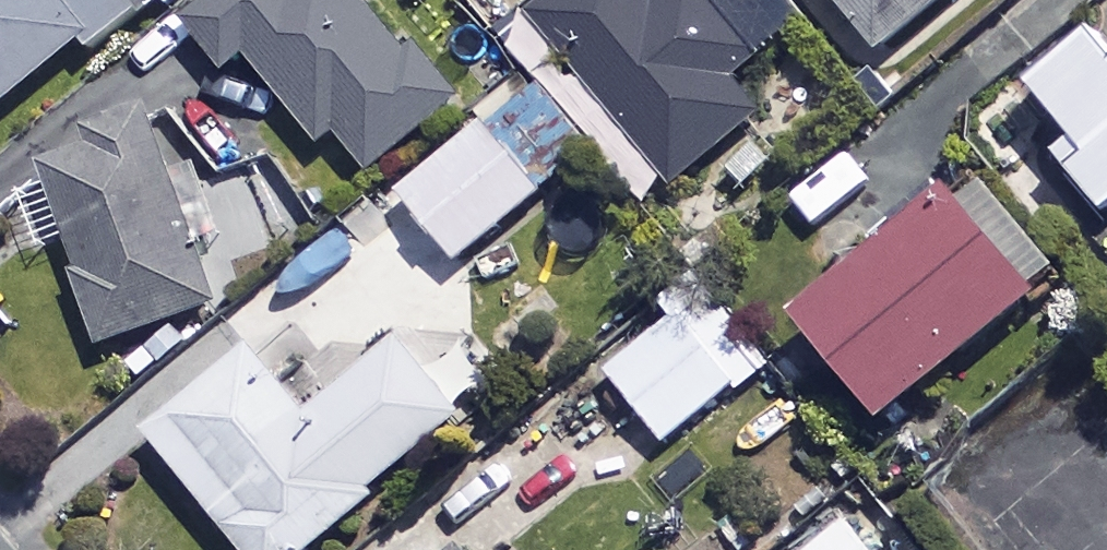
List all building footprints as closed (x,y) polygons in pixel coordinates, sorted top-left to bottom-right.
[(90,49),(99,61),(176,0),(0,0),(0,121),(90,49)] [(255,57),(332,149),(349,135),(383,175),(468,103),(422,49),(415,55),(368,0),(222,0),(194,23),(237,73),(255,57)] [(784,0),(678,0),(665,10),(657,0),(571,0),(541,25),(684,191),(770,117),(743,85),(808,29),(784,0)] [(891,57),(959,0),(843,0),(891,57)] [(1046,92),(1090,146),(1071,161),(1106,205),(1106,43),(1046,92)] [(226,232),(181,122),(49,176),(120,349),(226,305),(200,243),(226,232)] [(559,190),(502,122),(411,198),(467,266),(559,190)] [(861,207),(836,175),(778,219),(803,251),(861,207)] [(1054,303),(968,198),(815,323),(902,428),(1054,303)] [(747,386),(690,315),(616,374),(673,445),(747,386)] [(410,345),(318,419),(265,353),(160,438),(250,549),(328,549),(388,502),(382,495),(506,395),(472,354),(439,380),(410,345)] [(853,524),(820,549),(874,549),(853,524)]
